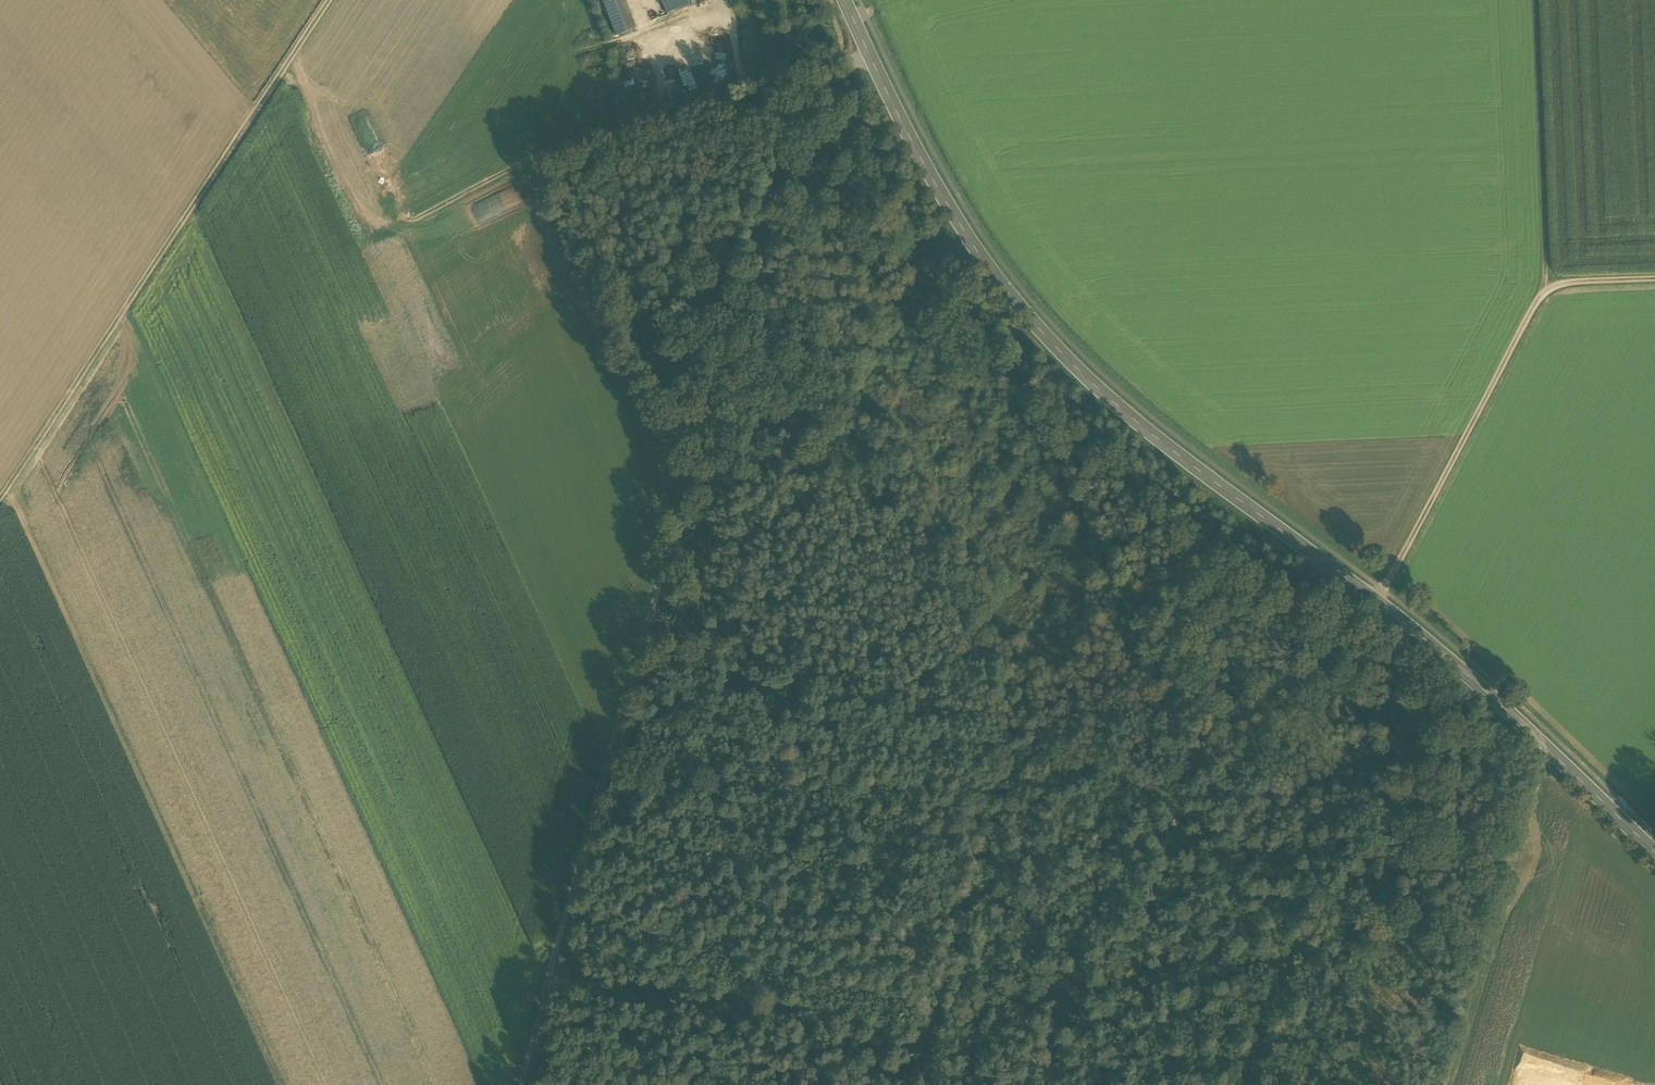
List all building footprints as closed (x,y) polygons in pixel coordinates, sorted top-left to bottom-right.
[(625,0),(601,0),(615,36),(636,28),(625,0)] [(668,15),(707,0),(662,0),(668,15)]
